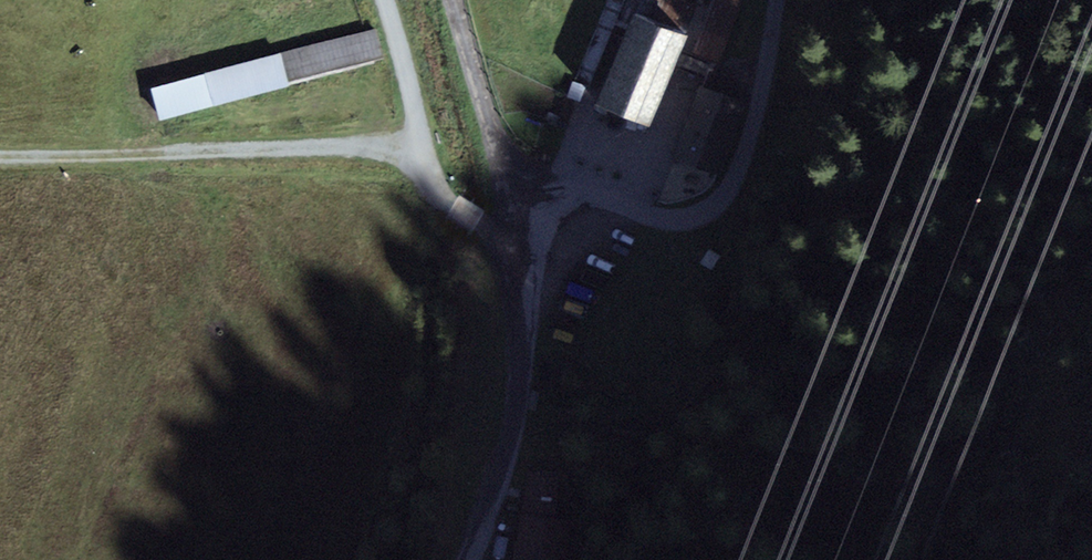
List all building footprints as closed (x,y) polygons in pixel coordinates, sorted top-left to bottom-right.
[(684,0),(638,0),(596,106),(649,127),(697,5),(684,0)] [(276,57),(283,86),(380,61),(372,32),(276,57)] [(276,57),(148,90),(155,119),(283,86),(276,57)] [(673,159),(718,175),(745,103),(700,86),(673,159)] [(711,270),(720,256),(708,249),(699,263),(711,270)] [(560,475),(525,471),(520,515),(555,519),(560,475)] [(515,559),(566,559),(570,521),(555,519),(520,515),(515,559)]
